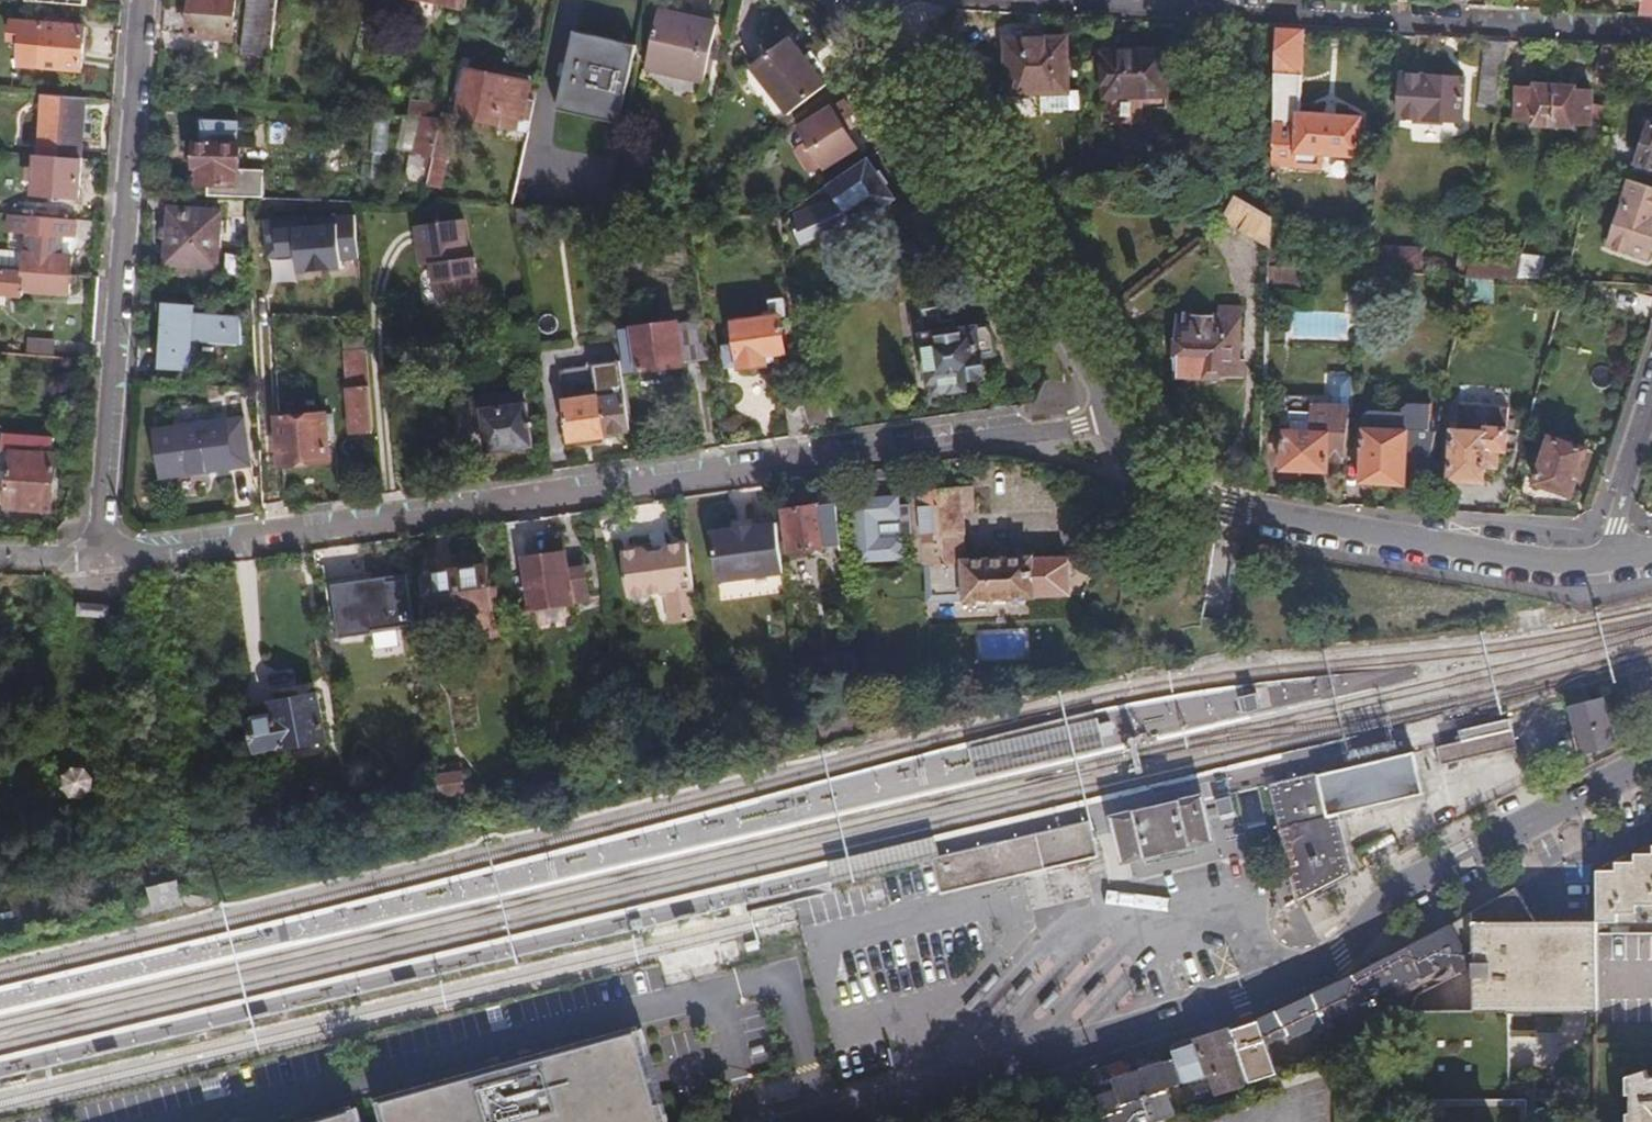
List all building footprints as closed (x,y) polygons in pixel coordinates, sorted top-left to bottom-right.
[(184,32),(228,35),(229,0),(186,0),(184,32)] [(269,0),(242,0),(236,58),(263,61),(269,0)] [(462,0),(411,0),(460,11),(462,0)] [(1632,17),(1649,18),(1651,9),(1651,0),(1636,0),(1632,17)] [(711,25),(651,12),(640,66),(700,78),(711,25)] [(14,66),(76,70),(79,26),(6,22),(5,40),(16,41),(14,66)] [(1295,32),(1267,31),(1266,77),(1293,78),(1295,32)] [(608,124),(624,47),(568,35),(551,111),(608,124)] [(743,67),(779,117),(820,87),(783,37),(743,67)] [(1054,40),(1036,40),(1014,40),(1014,93),(1073,93),(1073,40),(1054,40)] [(1500,44),(1477,43),(1465,108),(1488,113),(1500,44)] [(1092,98),(1151,100),(1152,54),(1093,53),(1092,98)] [(526,121),(532,91),(525,89),(526,84),(462,71),(452,117),(492,127),(495,115),(526,121)] [(1388,120),(1450,123),(1453,79),(1391,75),(1388,120)] [(1566,89),(1524,88),(1524,91),(1509,91),(1508,123),(1524,124),(1524,127),(1564,128),(1564,125),(1580,126),(1582,94),(1566,93),(1566,89)] [(1079,93),(1073,93),(1014,93),(1014,109),(1049,109),(1050,118),(1079,117),(1079,93)] [(75,160),(80,99),(38,95),(33,156),(75,160)] [(348,98),(348,110),(399,115),(401,102),(348,98)] [(435,113),(437,105),(401,102),(399,115),(415,116),(434,118),(435,113)] [(801,143),(816,167),(818,170),(851,150),(837,126),(845,121),(835,104),(793,129),(801,143)] [(446,134),(452,117),(435,113),(434,118),(432,131),(446,134)] [(492,127),(523,134),(526,121),(495,115),(492,127)] [(1262,126),(1261,170),(1316,173),(1316,152),(1348,153),(1350,117),(1288,115),(1287,128),(1262,126)] [(426,157),(432,131),(434,118),(415,116),(407,151),(426,157)] [(202,185),(202,197),(239,199),(256,199),(258,170),(233,170),(234,147),(230,146),(231,123),(196,122),(195,145),(189,145),(188,168),(194,168),(193,185),(202,185)] [(1651,173),(1651,128),(1641,125),(1628,165),(1651,173)] [(439,161),(446,134),(432,131),(426,157),(425,158),(439,161)] [(804,174),(816,167),(801,143),(787,150),(785,156),(796,174),(804,174)] [(72,196),(75,160),(33,156),(32,168),(24,167),(24,176),(30,176),(28,192),(72,196)] [(425,158),(419,187),(432,189),(439,161),(425,158)] [(876,175),(867,160),(825,187),(833,199),(790,221),(799,242),(847,219),(845,213),(857,207),(865,220),(893,203),(883,187),(881,189),(873,177),(876,175)] [(1651,211),(1651,193),(1620,183),(1600,249),(1637,260),(1651,211)] [(1217,222),(1260,249),(1262,219),(1230,201),(1217,222)] [(210,266),(214,212),(164,208),(159,262),(210,266)] [(301,219),(259,222),(263,260),(292,257),(294,275),(336,271),(337,280),(355,278),(351,217),(310,221),(311,228),(302,229),(301,219)] [(22,218),(18,255),(56,258),(58,237),(72,239),(74,223),(22,218)] [(460,221),(414,225),(418,265),(427,264),(431,302),(473,298),(469,259),(464,259),(460,221)] [(1446,277),(1458,277),(1463,245),(1451,245),(1446,277)] [(1359,249),(1358,272),(1386,274),(1395,274),(1396,251),(1359,249)] [(1261,251),(1260,270),(1283,271),(1284,252),(1261,251)] [(1396,251),(1395,274),(1412,275),(1414,252),(1396,251)] [(18,255),(17,273),(64,277),(65,259),(56,258),(18,255)] [(1508,281),(1532,282),(1533,262),(1513,261),(1508,281)] [(1260,270),(1259,290),(1293,292),(1294,272),(1283,271),(1260,270)] [(1386,274),(1358,272),(1356,295),(1385,296),(1386,274)] [(17,273),(16,276),(0,274),(0,292),(62,297),(64,277),(17,273)] [(1458,277),(1450,319),(1462,320),(1466,300),(1486,301),(1488,279),(1458,277)] [(767,321),(729,326),(735,371),(759,368),(758,364),(772,363),(771,355),(781,353),(776,320),(781,319),(779,302),(765,304),(767,321)] [(158,306),(158,313),(188,315),(188,308),(158,306)] [(913,311),(914,316),(916,333),(925,397),(964,393),(964,381),(979,379),(976,357),(991,355),(989,336),(982,327),(969,329),(969,331),(949,333),(945,307),(913,311)] [(1187,366),(1187,375),(1199,375),(1199,379),(1215,380),(1216,376),(1237,377),(1238,364),(1230,364),(1232,310),(1214,309),(1213,320),(1171,318),(1170,365),(1187,366)] [(158,313),(153,371),(183,373),(185,345),(237,347),(235,319),(188,315),(158,313)] [(916,333),(914,316),(904,317),(906,334),(916,333)] [(702,363),(697,321),(627,331),(629,351),(617,353),(620,374),(702,363)] [(359,348),(358,336),(338,337),(342,389),(362,388),(359,348)] [(48,355),(49,344),(22,342),(22,353),(48,355)] [(1170,374),(1187,375),(1187,366),(1170,365),(1170,374)] [(153,371),(152,385),(182,387),(183,373),(153,371)] [(1325,382),(1324,413),(1342,414),(1346,384),(1325,382)] [(345,433),(365,432),(362,388),(342,389),(345,433)] [(524,396),(506,398),(508,409),(525,407),(524,396)] [(155,480),(244,468),(234,398),(220,400),(223,421),(148,432),(155,480)] [(508,409),(506,398),(470,403),(473,423),(482,421),(486,456),(531,450),(525,407),(508,409)] [(626,433),(622,400),(592,404),(592,401),(560,406),(565,441),(626,433)] [(822,426),(818,408),(812,400),(803,407),(811,427),(822,426)] [(1395,474),(1419,475),(1426,437),(1421,435),(1421,410),(1401,409),(1396,416),(1361,414),(1353,424),(1351,485),(1394,486),(1395,474)] [(1317,466),(1339,468),(1342,414),(1324,413),(1305,412),(1304,419),(1281,418),(1280,437),(1272,437),(1270,475),(1317,477),(1317,466)] [(277,466),(324,463),(321,417),(275,419),(277,466)] [(1441,484),(1474,486),(1475,470),(1488,471),(1489,454),(1496,454),(1497,428),(1444,425),(1441,484)] [(47,456),(48,440),(0,436),(0,470),(5,471),(6,453),(47,456)] [(1561,499),(1578,453),(1542,440),(1525,487),(1561,499)] [(47,456),(6,453),(5,471),(0,470),(0,490),(3,491),(2,509),(44,513),(48,456),(47,456)] [(975,517),(973,491),(957,491),(919,494),(918,497),(907,500),(908,514),(909,546),(910,566),(923,566),(926,605),(966,602),(963,563),(967,563),(963,518),(975,517)] [(817,513),(833,512),(831,494),(815,496),(816,508),(817,513)] [(909,546),(908,514),(899,514),(898,504),(853,506),(855,568),(900,567),(899,546),(909,546)] [(837,547),(833,512),(817,513),(816,508),(783,513),(789,553),(837,547)] [(728,523),(728,529),(749,526),(748,520),(728,523)] [(712,582),(778,574),(772,524),(749,526),(728,529),(706,532),(712,582)] [(450,531),(429,534),(434,574),(424,575),(429,616),(440,614),(461,612),(490,608),(484,568),(456,572),(450,531)] [(1092,573),(1104,557),(1090,547),(1081,544),(1076,548),(1072,557),(1030,561),(1030,558),(967,563),(963,563),(966,602),(1086,594),(1092,573)] [(662,625),(689,621),(679,546),(617,555),(622,597),(657,592),(662,625)] [(559,555),(518,561),(525,610),(582,602),(577,571),(561,574),(559,555)] [(332,579),(336,634),(409,629),(405,574),(332,579)] [(562,623),(560,607),(538,610),(540,626),(562,623)] [(461,612),(440,614),(442,631),(463,628),(461,612)] [(275,750),(317,745),(311,699),(267,705),(268,714),(245,717),(249,751),(274,748),(275,750)] [(1580,750),(1608,743),(1597,699),(1569,706),(1580,750)] [(1085,715),(963,747),(970,776),(1093,747),(1085,715)] [(1437,766),(1511,748),(1506,730),(1432,748),(1437,766)] [(1314,771),(1263,783),(1291,901),(1346,872),(1333,815),(1418,794),(1408,754),(1316,776),(1314,771)] [(68,771),(59,778),(57,792),(65,801),(77,802),(87,794),(88,781),(80,772),(68,771)] [(456,774),(431,777),(434,798),(459,795),(456,774)] [(464,814),(487,811),(485,797),(462,800),(464,814)] [(1112,823),(1121,861),(1147,854),(1179,847),(1204,841),(1194,803),(1169,809),(1138,817),(1112,823)] [(245,817),(246,828),(260,827),(259,815),(245,817)] [(222,831),(246,828),(245,817),(221,819),(222,831)] [(942,891),(1100,858),(1092,821),(934,854),(942,891)] [(823,864),(827,882),(933,856),(928,838),(823,864)] [(1594,867),(1595,918),(1592,1016),(1592,1023),(1651,1023),(1651,841),(1649,841),(1648,851),(1630,851),(1629,859),(1610,859),(1610,868),(1594,867)] [(156,908),(184,901),(178,879),(150,886),(156,908)] [(1528,919),(1513,892),(1453,925),(1471,968),(1470,1014),(1407,1013),(1399,1026),(1399,1103),(1504,1100),(1503,1013),(1592,1016),(1595,918),(1528,919)] [(1471,968),(1453,925),(1421,941),(1434,971),(1435,976),(1454,967),(1458,975),(1471,968)] [(1434,971),(1421,941),(1330,986),(1272,1011),(1254,1017),(1226,1026),(1195,1036),(1163,1047),(1165,1054),(1158,1056),(1160,1064),(1167,1062),(1169,1070),(1162,1073),(1166,1082),(1176,1080),(1177,1084),(1184,1082),(1208,1074),(1215,1091),(1215,1092),(1273,1072),(1264,1044),(1285,1035),(1287,1038),(1362,1005),(1367,1002),(1366,998),(1374,995),(1393,987),(1399,985),(1400,987),(1422,977),(1434,971)] [(1435,976),(1434,971),(1422,977),(1424,981),(1435,976)] [(1370,1012),(1378,1008),(1375,1001),(1374,995),(1366,998),(1367,1002),(1362,1005),(1364,1010),(1369,1008),(1370,1012)] [(641,1031),(388,1101),(394,1121),(667,1121),(641,1031)] [(1158,1056),(1110,1072),(1112,1083),(1098,1087),(1105,1118),(1098,1120),(1099,1121),(1132,1121),(1173,1109),(1166,1082),(1162,1073),(1169,1070),(1167,1062),(1160,1064),(1158,1056)] [(1625,1074),(1625,1094),(1629,1094),(1629,1110),(1625,1110),(1625,1121),(1651,1121),(1651,1075),(1646,1075),(1643,1068),(1625,1074)] [(1208,1074),(1184,1082),(1191,1099),(1215,1091),(1208,1074)] [(1105,1118),(1098,1087),(1088,1090),(1098,1120),(1105,1118)] [(360,1109),(318,1121),(364,1121),(360,1109)]
